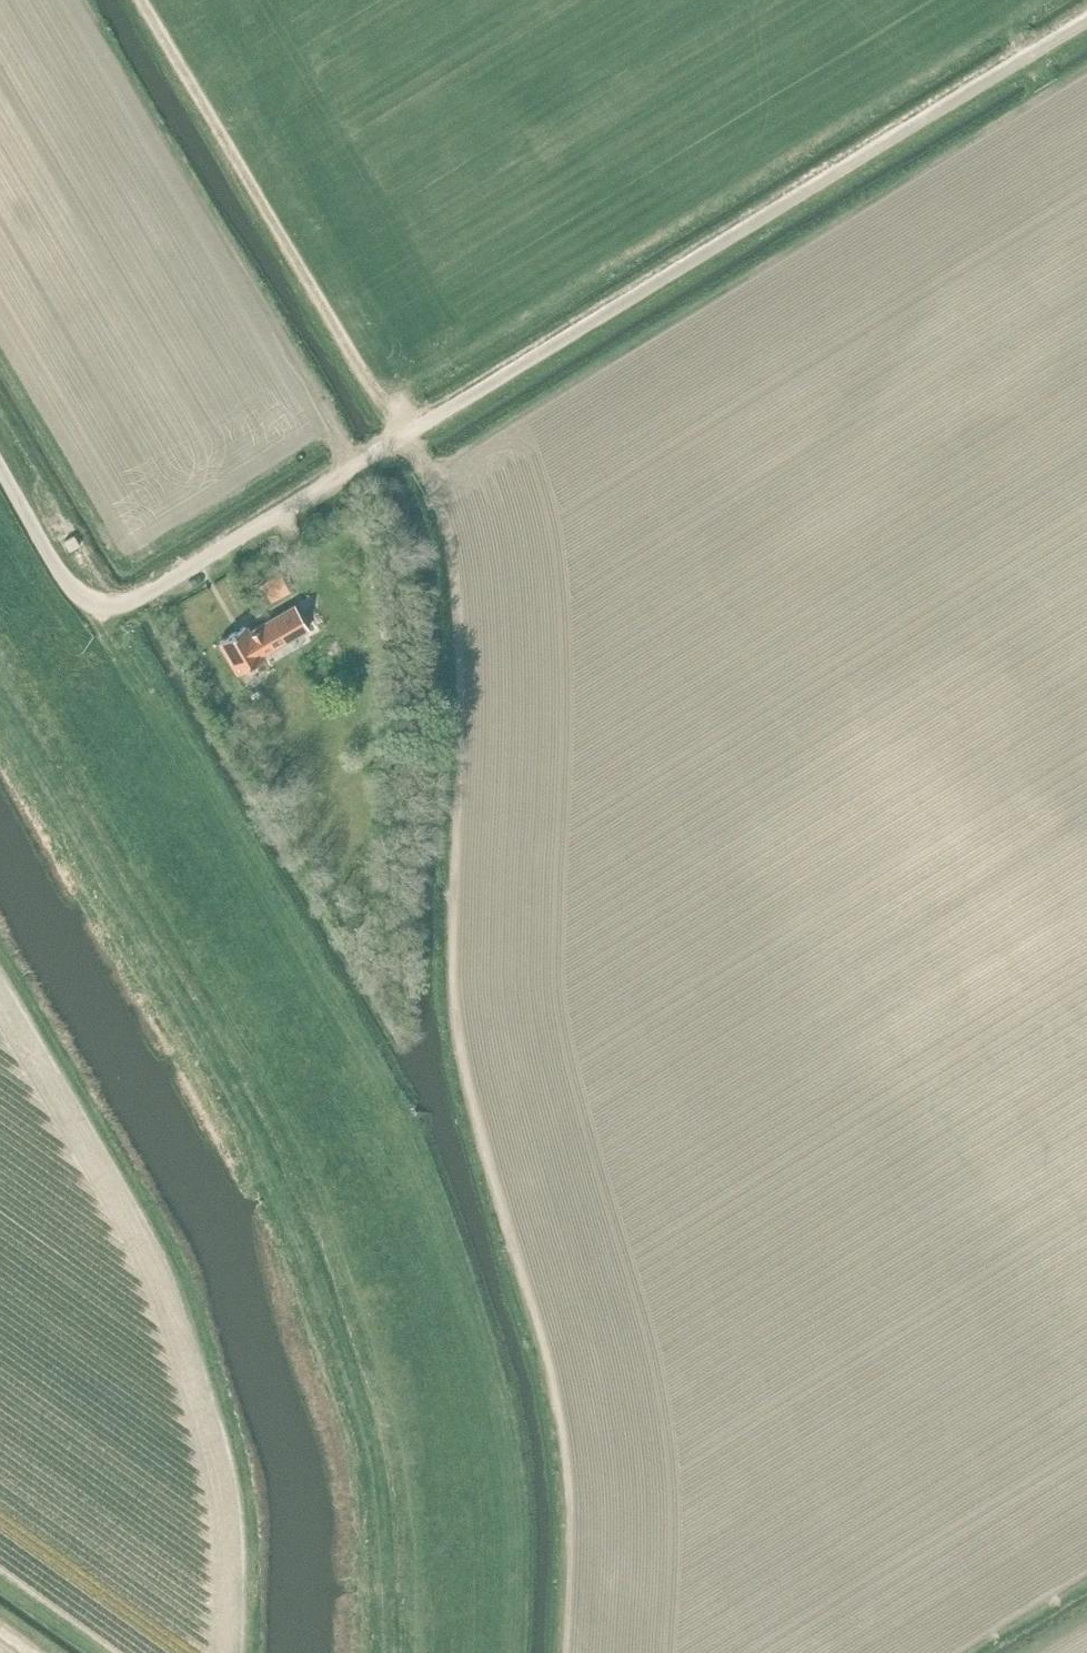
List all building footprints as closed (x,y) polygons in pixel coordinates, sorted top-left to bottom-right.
[(245,625),(220,640),(238,671),(263,656),(262,655),(308,628),(294,604),(248,631),(245,625)]
